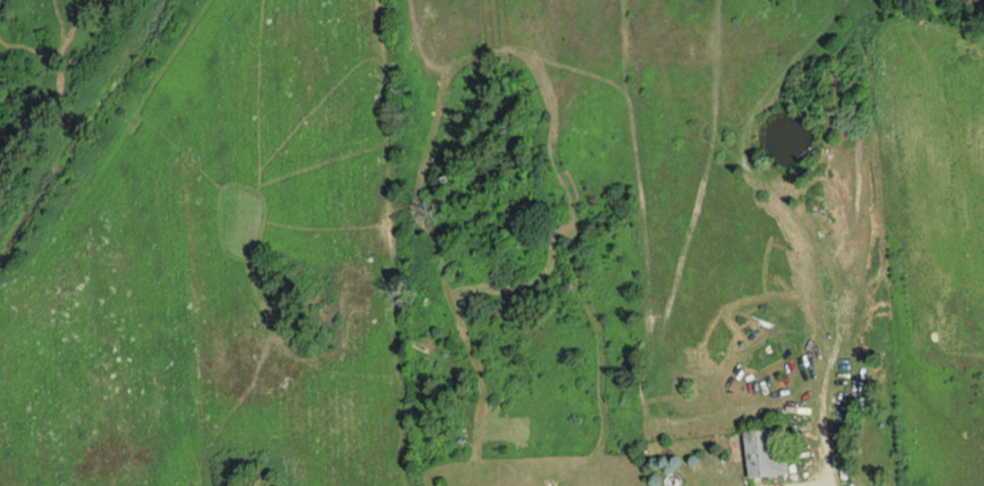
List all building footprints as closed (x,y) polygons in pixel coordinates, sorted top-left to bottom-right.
[(788,428),(749,432),(753,479),(792,475),(788,428)]
